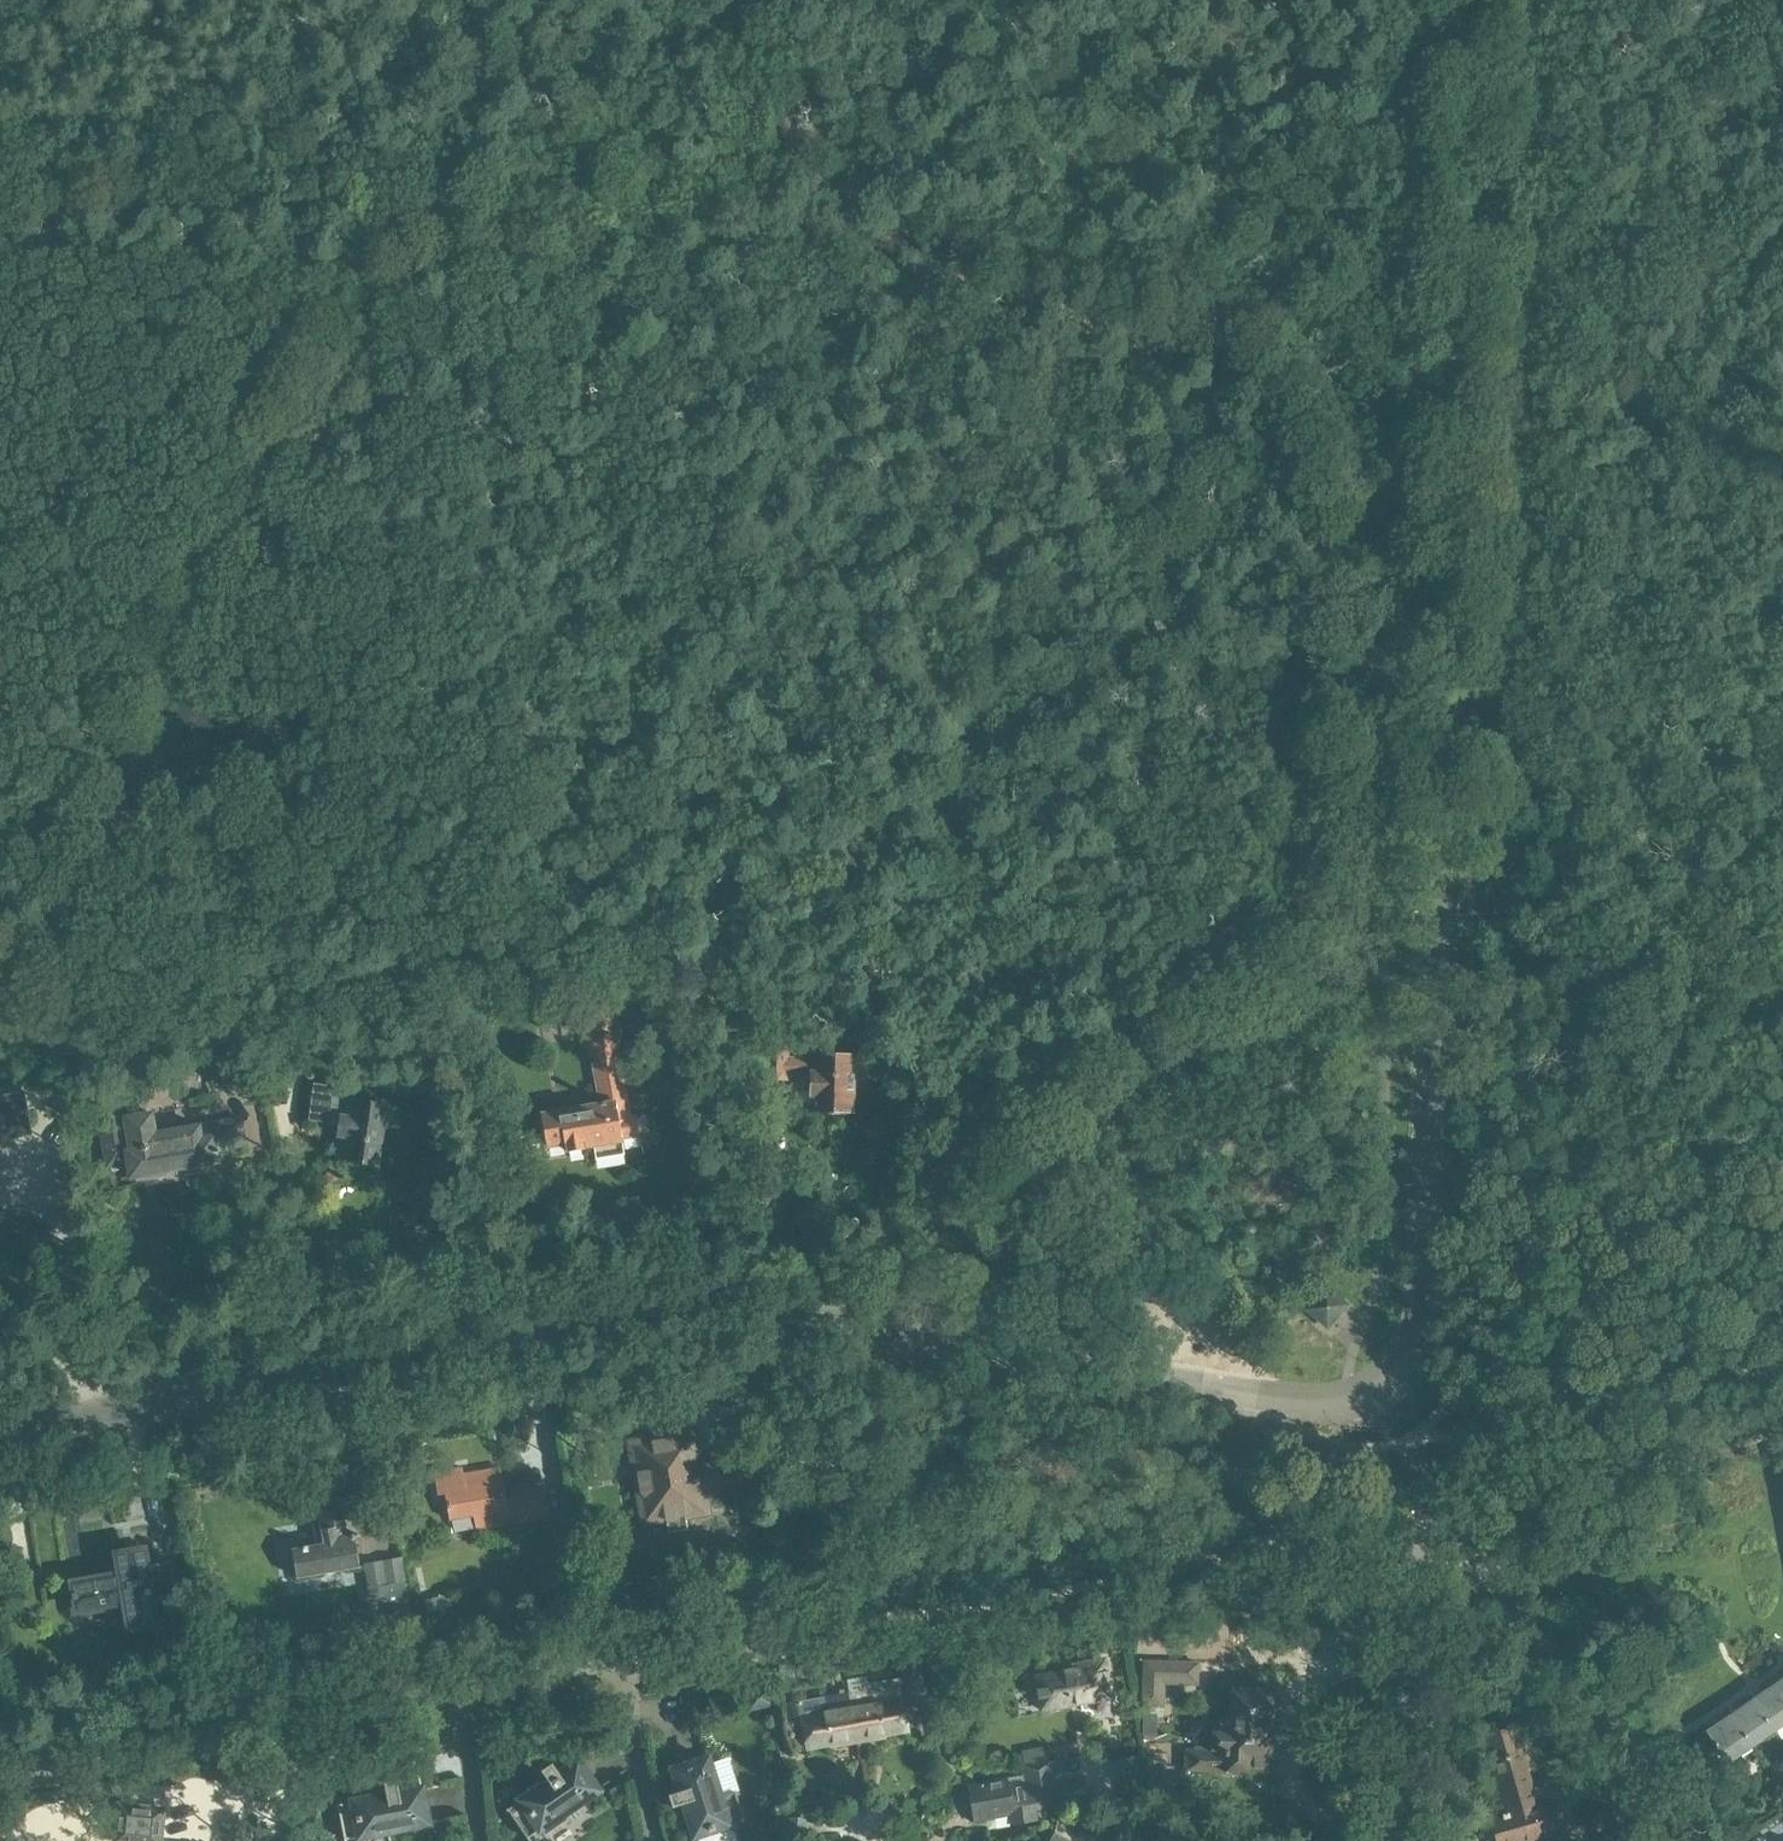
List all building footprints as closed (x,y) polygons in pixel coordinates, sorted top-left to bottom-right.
[(596,1158),(625,1154),(622,1136),(640,1133),(637,1116),(629,1118),(616,1042),(620,1041),(613,994),(546,1005),(549,1024),(584,1018),(589,1047),(592,1046),(601,1105),(538,1116),(540,1131),(544,1130),(547,1145),(563,1142),(564,1150),(594,1145),(596,1158)] [(466,1027),(463,1010),(453,1012),(456,1029),(466,1027)] [(812,1073),(811,1108),(851,1109),(853,1056),(821,1056),(821,1059),(787,1058),(787,1040),(745,1039),(743,1075),(786,1077),(786,1072),(812,1073)] [(269,1074),(299,1069),(294,1040),(263,1046),(269,1074)] [(338,1157),(377,1162),(386,1105),(351,1100),(350,1104),(331,1102),(334,1085),(315,1082),(310,1119),(342,1124),(341,1133),(340,1133),(339,1134),(341,1134),(338,1157)] [(31,1133),(24,1092),(0,1096),(0,1139),(31,1133)] [(121,1104),(99,1108),(109,1164),(131,1161),(132,1164),(134,1175),(137,1175),(138,1179),(168,1174),(168,1169),(218,1161),(216,1151),(219,1151),(219,1149),(242,1145),(237,1119),(237,1118),(156,1133),(152,1112),(129,1116),(127,1103),(121,1104)] [(1343,1301),(1327,1287),(1308,1309),(1328,1326),(1340,1313),(1336,1309),(1343,1301)] [(658,1444),(657,1440),(633,1444),(647,1520),(666,1517),(669,1532),(689,1528),(686,1513),(706,1510),(703,1496),(739,1490),(734,1458),(698,1465),(692,1434),(669,1438),(670,1442),(658,1444)] [(476,1529),(548,1516),(543,1487),(506,1494),(501,1467),(463,1474),(462,1467),(435,1471),(439,1493),(446,1492),(451,1519),(452,1519),(452,1518),(474,1514),(476,1529)] [(297,1576),(359,1566),(354,1537),(358,1537),(358,1534),(359,1534),(353,1494),(313,1500),(317,1529),(319,1529),(324,1530),(326,1544),(309,1547),(308,1545),(303,1546),(303,1548),(293,1549),(297,1576)] [(372,1636),(415,1628),(402,1557),(366,1564),(371,1593),(364,1594),(372,1636)] [(73,1593),(71,1593),(73,1608),(97,1605),(97,1602),(124,1598),(125,1606),(127,1613),(129,1625),(140,1623),(141,1625),(146,1624),(147,1624),(146,1622),(157,1620),(155,1608),(156,1608),(154,1597),(154,1595),(176,1591),(174,1578),(174,1576),(172,1576),(169,1560),(148,1564),(148,1563),(147,1560),(119,1565),(119,1567),(120,1569),(72,1577),(74,1588),(72,1589),(73,1593)] [(1074,1670),(1035,1676),(1041,1710),(1113,1697),(1106,1659),(1073,1665),(1074,1670)] [(809,1668),(808,1661),(801,1662),(797,1663),(799,1677),(807,1675),(808,1677),(813,1676),(811,1667),(809,1668)] [(1145,1661),(1143,1705),(1158,1705),(1159,1681),(1197,1683),(1198,1663),(1145,1661)] [(922,1667),(904,1670),(910,1703),(927,1700),(922,1667)] [(1774,1686),(1782,1699),(1782,1680),(1774,1686)] [(900,1682),(849,1691),(857,1740),(909,1730),(900,1682)] [(1212,1719),(1211,1750),(1184,1751),(1184,1770),(1191,1770),(1191,1771),(1210,1771),(1210,1769),(1230,1769),(1232,1773),(1240,1773),(1244,1771),(1247,1771),(1247,1772),(1271,1772),(1272,1755),(1276,1752),(1276,1741),(1273,1738),(1274,1713),(1277,1711),(1278,1700),(1274,1697),(1274,1689),(1270,1689),(1267,1686),(1258,1686),(1256,1688),(1234,1687),(1234,1696),(1232,1698),(1232,1707),(1234,1708),(1234,1710),(1226,1710),(1226,1720),(1212,1719)] [(1752,1702),(1771,1730),(1782,1722),(1782,1699),(1774,1686),(1752,1702)] [(771,1704),(767,1687),(748,1692),(752,1708),(771,1704)] [(807,1748),(857,1740),(849,1691),(783,1703),(784,1754),(792,1754),(807,1748)] [(1752,1702),(1731,1716),(1750,1745),(1771,1730),(1752,1702)] [(1731,1716),(1709,1731),(1716,1741),(1714,1743),(1717,1747),(1719,1745),(1728,1760),(1740,1752),(1744,1759),(1755,1752),(1750,1745),(1731,1716)] [(1487,1735),(1509,1812),(1509,1815),(1537,1807),(1514,1727),(1487,1735)] [(734,1823),(745,1819),(736,1791),(720,1796),(708,1758),(674,1769),(681,1791),(669,1794),(673,1807),(685,1803),(698,1840),(740,1840),(734,1823)] [(1054,1759),(1024,1764),(1026,1781),(1057,1775),(1054,1759)] [(553,1763),(542,1770),(549,1781),(507,1809),(508,1810),(509,1810),(531,1840),(533,1840),(530,1837),(541,1829),(547,1837),(548,1836),(547,1834),(570,1819),(566,1812),(599,1790),(579,1760),(560,1773),(553,1763)] [(1029,1796),(1034,1795),(1060,1790),(1057,1775),(1026,1781),(1027,1785),(1029,1796)] [(422,1788),(400,1792),(397,1779),(384,1782),(387,1795),(337,1804),(337,1806),(339,1806),(345,1840),(347,1840),(347,1839),(360,1836),(361,1840),(392,1840),(390,1830),(429,1823),(422,1788)] [(1027,1785),(989,1791),(972,1794),(976,1817),(993,1813),(1013,1810),(1015,1818),(1035,1817),(1036,1809),(1034,1795),(1029,1796),(1027,1785)] [(1034,1795),(1036,1809),(1062,1804),(1060,1790),(1034,1795)] [(1537,1807),(1509,1815),(1509,1812),(1502,1814),(1503,1817),(1492,1820),(1498,1840),(1517,1840),(1535,1836),(1537,1840),(1567,1840),(1556,1802),(1537,1807)] [(164,1810),(120,1805),(116,1840),(118,1840),(160,1840),(164,1810)] [(783,1816),(783,1831),(813,1832),(814,1816),(783,1816)] [(783,1831),(782,1840),(813,1840),(813,1832),(783,1831)]
